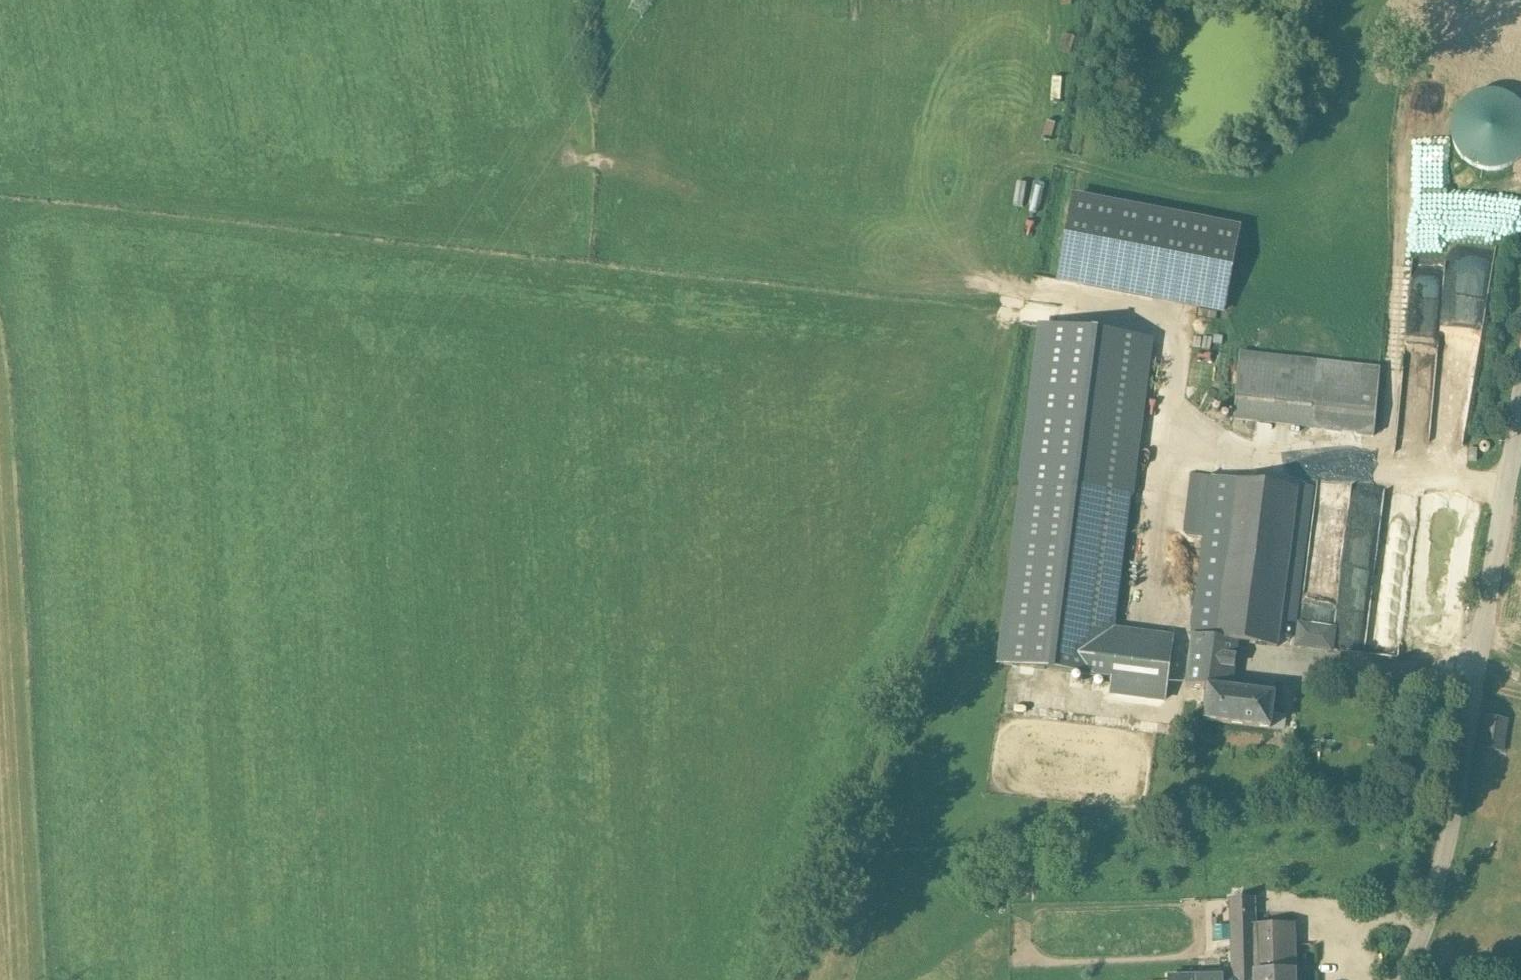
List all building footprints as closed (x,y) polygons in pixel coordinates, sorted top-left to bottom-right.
[(1520,150),(1520,105),(1518,101),(1509,95),(1498,91),(1486,91),(1475,95),(1466,102),(1459,113),(1456,125),(1457,137),(1462,149),(1471,158),(1483,163),(1495,164),(1507,161),(1518,154),(1520,150)] [(1241,220),(1075,187),(1057,277),(1223,310),(1241,220)] [(1146,335),(1040,322),(999,666),(1112,679),(1110,694),(1165,701),(1173,636),(1172,636),(1111,629),(1146,335)] [(1314,364),(1239,356),(1233,424),(1308,431),(1314,364)] [(1380,371),(1314,364),(1308,431),(1374,437),(1380,371)] [(1299,489),(1215,478),(1194,636),(1240,642),(1240,645),(1277,650),(1299,489)] [(1240,642),(1194,636),(1187,689),(1209,692),(1209,687),(1234,690),(1240,645),(1240,642)] [(1234,690),(1209,687),(1209,692),(1205,723),(1273,731),(1277,695),(1234,690)] [(1503,755),(1508,717),(1486,715),(1481,752),(1503,755)] [(1253,899),(1230,900),(1230,914),(1254,913),(1253,899)] [(1254,913),(1230,914),(1232,976),(1246,975),(1256,975),(1256,971),(1254,926),(1254,913)] [(1294,924),(1254,926),(1256,971),(1295,970),(1294,924)] [(1256,971),(1256,975),(1256,979),(1296,979),(1295,970),(1256,971)]
